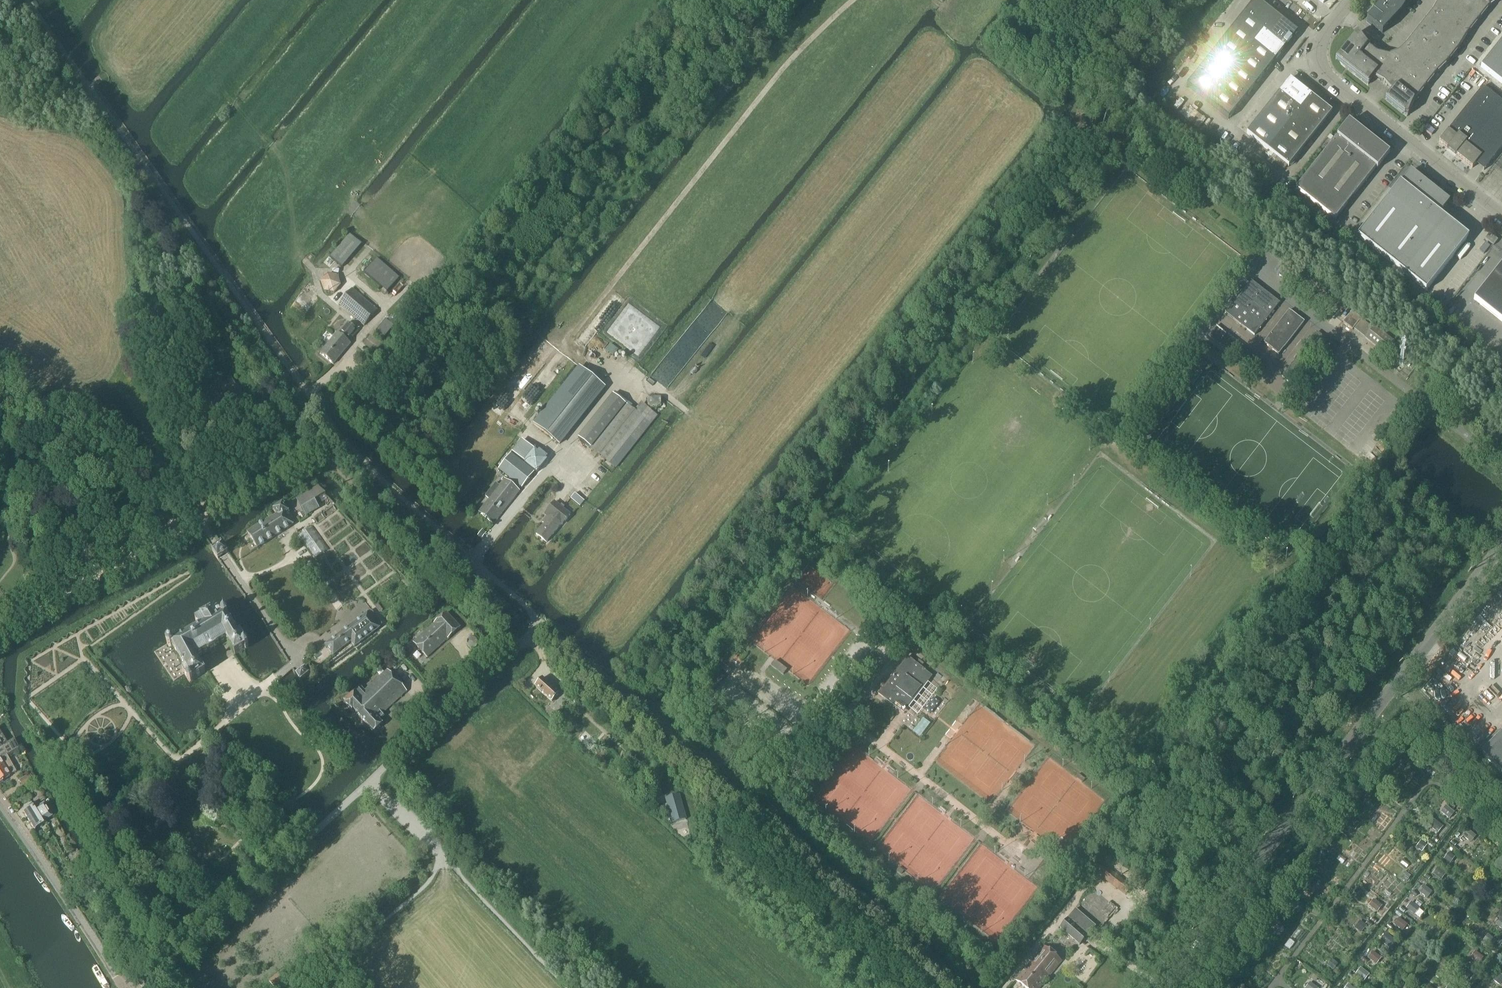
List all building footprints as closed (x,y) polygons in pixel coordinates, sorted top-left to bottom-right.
[(1242,15),(1257,27),(1269,11),(1256,0),(1255,0),(1242,15)] [(1373,77),(1384,83),(1392,92),(1386,98),(1385,99),(1404,115),(1404,114),(1407,115),(1407,116),(1413,102),(1417,97),(1435,75),(1447,63),(1458,50),(1467,35),(1488,8),(1499,0),(1438,0),(1438,3),(1432,13),(1405,46),(1397,54),(1388,57),(1376,54),(1367,47),(1357,33),(1356,34),(1357,34),(1355,36),(1354,36),(1335,60),(1368,86),(1368,84),(1373,77)] [(1399,0),(1383,0),(1366,21),(1382,34),(1400,15),(1406,6),(1399,0)] [(1257,27),(1263,32),(1270,38),(1283,22),(1269,11),(1257,27)] [(1242,15),(1233,27),(1254,44),(1263,32),(1257,27),(1242,15)] [(1283,22),(1270,38),(1284,49),(1297,33),(1283,22)] [(1233,27),(1224,39),(1245,56),(1254,44),(1233,27)] [(1263,32),(1254,44),(1275,60),(1284,49),(1270,38),(1263,32)] [(1224,39),(1214,51),(1235,67),(1245,56),(1224,39)] [(1501,84),(1501,40),(1480,67),(1501,84)] [(1254,44),(1245,56),(1266,72),(1275,60),(1254,44)] [(1214,51),(1205,62),(1226,79),(1235,67),(1214,51)] [(1245,56),(1235,67),(1256,84),(1266,72),(1245,56)] [(1205,62),(1196,74),(1217,91),(1221,86),(1226,79),(1205,62)] [(1235,67),(1226,79),(1247,96),(1256,84),(1235,67)] [(1186,86),(1207,103),(1212,97),(1217,91),(1196,74),(1186,86)] [(1221,86),(1217,91),(1238,107),(1247,96),(1226,79),(1221,86)] [(1289,79),(1279,93),(1300,110),(1311,96),(1289,79)] [(1491,161),(1501,147),(1501,103),(1482,87),(1439,142),(1447,149),(1448,148),(1456,154),(1455,155),(1472,168),(1480,157),(1489,164),(1491,161)] [(1212,97),(1207,103),(1228,119),(1238,107),(1217,91),(1212,97)] [(1279,93),(1268,106),(1289,123),(1300,110),(1279,93)] [(1311,96),(1300,110),(1321,126),(1332,113),(1311,96)] [(1268,106),(1257,120),(1278,137),(1289,123),(1268,106)] [(1300,110),(1289,123),(1310,140),(1321,126),(1300,110)] [(1246,134),(1267,150),(1278,137),(1257,120),(1246,134)] [(1348,122),(1346,125),(1295,189),(1334,220),(1375,169),(1377,170),(1389,155),(1348,122)] [(1289,123),(1278,137),(1299,154),(1310,140),(1289,123)] [(1278,137),(1267,150),(1288,167),(1299,154),(1278,137)] [(1425,291),(1462,245),(1433,222),(1449,202),(1414,174),(1410,171),(1401,184),(1400,183),(1357,237),(1358,238),(1358,237),(1425,290),(1425,291)] [(1485,239),(1493,245),(1497,240),(1489,234),(1485,239)] [(350,235),(330,257),(342,268),(362,245),(350,235)] [(376,259),(364,273),(387,293),(399,278),(376,259)] [(1473,299),(1501,322),(1501,263),(1473,299)] [(340,286),(337,276),(327,275),(321,282),(324,292),(334,293),(340,286)] [(1241,309),(1233,319),(1254,336),(1279,303),(1250,281),(1234,303),(1241,309)] [(398,303),(405,309),(420,292),(413,286),(398,303)] [(352,289),(339,304),(364,326),(377,311),(352,289)] [(1263,343),(1278,355),(1303,322),(1288,311),(1263,343)] [(1343,323),(1345,325),(1352,330),(1361,320),(1351,312),(1343,323)] [(337,333),(320,353),(333,364),(351,344),(348,342),(358,331),(348,323),(339,334),(337,333)] [(1208,336),(1221,346),(1258,375),(1266,365),(1216,326),(1208,336)] [(1365,338),(1366,339),(1387,355),(1396,344),(1374,326),(1365,338)] [(580,368),(534,425),(559,444),(604,387),(580,368)] [(625,404),(613,394),(578,438),(590,448),(625,404)] [(661,407),(661,397),(647,397),(647,407),(661,407)] [(643,406),(637,414),(625,404),(590,448),(616,468),(657,416),(643,406)] [(547,460),(522,440),(512,452),(537,473),(547,460)] [(510,454),(498,470),(509,479),(507,482),(504,480),(493,494),(489,492),(485,497),(489,499),(479,513),(493,524),(519,492),(514,488),(517,485),(521,488),(534,472),(510,454)] [(318,486),(296,500),(306,516),(320,508),(315,501),(326,495),(318,486)] [(573,493),(569,499),(579,507),(584,501),(573,493)] [(570,515),(554,501),(543,515),(546,517),(542,522),(544,524),(536,534),(546,543),(561,525),(561,526),(570,515)] [(268,520),(278,535),(293,525),(289,518),(293,516),(284,502),(274,508),(278,514),(268,520)] [(278,535),(268,520),(247,533),(257,548),(278,535)] [(313,527),(299,536),(313,558),(328,549),(313,527)] [(487,532),(482,529),(477,535),(481,539),(487,532)] [(224,556),(228,553),(222,544),(217,547),(212,551),(218,559),(224,556)] [(316,596),(312,590),(305,594),(309,600),(316,596)] [(235,654),(242,650),(249,646),(241,633),(239,634),(226,612),(226,611),(226,608),(224,607),(221,608),(220,611),(219,610),(213,613),(211,610),(200,616),(201,617),(196,620),(199,627),(174,642),(173,640),(170,639),(168,640),(167,643),(169,646),(171,647),(173,646),(186,668),(183,670),(185,674),(189,681),(201,675),(205,672),(197,657),(208,651),(208,652),(216,647),(227,641),(235,654)] [(378,618),(372,610),(325,644),(333,655),(351,642),(355,647),(380,628),(374,621),(378,618)] [(446,613),(413,643),(427,658),(447,639),(448,639),(460,628),(446,613)] [(878,694),(896,708),(906,696),(911,700),(921,687),(915,684),(920,677),(925,681),(928,678),(923,674),(925,671),(907,657),(878,694)] [(309,674),(307,670),(304,667),(296,674),(300,681),(309,674)] [(374,732),(382,724),(379,720),(383,716),(382,714),(406,691),(387,670),(364,691),(362,689),(360,691),(358,689),(344,702),(352,711),(353,709),(361,718),(366,724),(374,732)] [(535,687),(552,702),(559,694),(542,678),(535,687)] [(1480,753),(1501,775),(1501,732),(1480,753)] [(18,750),(13,741),(6,745),(0,734),(0,744),(2,748),(0,749),(0,760),(18,750)] [(1400,755),(1396,761),(1403,766),(1407,760),(1400,755)] [(0,760),(0,781),(9,776),(15,772),(6,757),(0,760)] [(28,776),(19,781),(23,787),(32,782),(28,776)] [(1382,780),(1378,785),(1385,790),(1389,785),(1382,780)] [(665,798),(673,823),(686,819),(679,794),(665,798)] [(1363,804),(1371,810),(1375,804),(1367,798),(1363,804)] [(39,811),(36,806),(35,806),(34,803),(28,806),(30,809),(23,813),(24,813),(24,814),(27,819),(27,820),(29,824),(30,824),(33,829),(33,830),(34,830),(46,823),(45,822),(51,819),(45,808),(39,811)] [(1453,813),(1445,807),(1441,812),(1449,818),(1453,813)] [(1351,818),(1346,824),(1354,830),(1359,824),(1351,818)] [(1442,827),(1434,821),(1430,826),(1438,832),(1442,827)] [(1467,831),(1463,836),(1470,842),(1475,837),(1467,831)] [(210,841),(204,835),(199,841),(205,847),(210,841)] [(1416,847),(1422,851),(1426,846),(1421,842),(1416,847)] [(1444,859),(1449,863),(1454,858),(1448,853),(1444,859)] [(1445,875),(1437,869),(1433,874),(1441,880),(1445,875)] [(1122,881),(1110,871),(1104,879),(1116,889),(1122,881)] [(1300,885),(1310,891),(1315,884),(1305,878),(1300,885)] [(1419,892),(1427,898),(1431,893),(1424,886),(1419,892)] [(1287,904),(1294,910),(1299,904),(1291,898),(1287,904)] [(1381,906),(1373,900),(1369,906),(1377,912),(1381,906)] [(1406,909),(1414,915),(1418,909),(1411,903),(1406,909)] [(1059,928),(1079,945),(1094,928),(1074,911),(1059,928)] [(1406,925),(1399,919),(1394,925),(1402,931),(1406,925)] [(1270,925),(1278,931),(1282,926),(1275,920),(1270,925)] [(1361,923),(1356,929),(1361,933),(1366,926),(1361,923)] [(1395,942),(1386,935),(1381,942),(1390,949),(1395,942)] [(1495,941),(1487,935),(1483,941),(1491,947),(1495,941)] [(1257,943),(1265,949),(1269,943),(1261,937),(1257,943)] [(1043,983),(1061,961),(1044,946),(1015,980),(1025,987),(1039,987),(1041,986),(1044,987),(1046,986),(1043,983)] [(1483,958),(1475,952),(1470,958),(1478,964),(1483,958)] [(1368,958),(1376,964),(1380,959),(1372,953),(1368,958)] [(1242,963),(1250,969),(1254,963),(1246,957),(1242,963)] [(1356,974),(1364,980),(1368,975),(1360,969),(1356,974)] [(282,970),(269,982),(274,987),(287,975),(282,970)] [(1459,977),(1465,981),(1469,976),(1464,972),(1459,977)] [(1499,985),(1501,981),(1501,977),(1498,974),(1493,981),(1499,985)]
